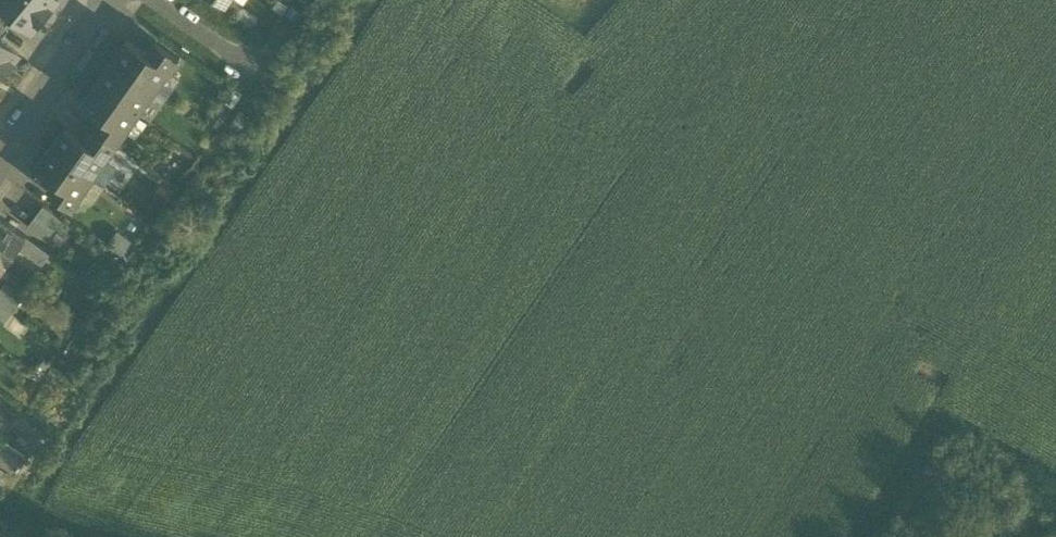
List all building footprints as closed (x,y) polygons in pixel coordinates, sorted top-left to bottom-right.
[(13,17),(32,31),(58,0),(0,0),(0,5),(13,17)] [(0,5),(0,22),(5,27),(13,17),(0,5)] [(1,39),(9,29),(5,27),(0,22),(0,39),(1,39)] [(18,55),(1,39),(0,39),(0,77),(18,55)] [(127,39),(113,59),(155,89),(167,71),(169,72),(180,58),(156,41),(147,53),(127,39)] [(138,112),(155,89),(113,59),(96,83),(138,112)] [(180,80),(169,72),(167,71),(155,89),(167,98),(180,80)] [(136,115),(138,112),(96,83),(82,103),(101,116),(92,129),(115,145),(124,132),(136,115)] [(151,121),(167,98),(155,89),(138,112),(151,121)] [(147,123),(136,115),(124,132),(136,140),(147,123)] [(103,161),(115,145),(92,129),(84,140),(65,127),(50,148),(92,177),(103,161)] [(79,195),(92,177),(50,148),(36,168),(55,181),(47,192),(71,209),(80,196),(79,195)] [(116,171),(103,161),(92,177),(105,187),(116,171)] [(92,205),(105,187),(92,177),(79,195),(80,196),(71,209),(76,213),(92,205)] [(151,196),(165,205),(173,193),(160,184),(151,196)] [(27,226),(47,241),(49,238),(62,221),(43,206),(27,226)] [(18,246),(26,235),(0,217),(0,271),(18,246)] [(62,221),(49,238),(60,246),(73,229),(62,221)] [(132,242),(117,231),(106,246),(122,257),(132,242)] [(50,253),(26,235),(18,246),(42,263),(50,253)] [(106,269),(94,260),(83,275),(95,284),(106,269)] [(33,279),(47,289),(50,284),(36,274),(33,279)] [(1,288),(20,302),(25,295),(6,281),(1,288)] [(6,321),(12,313),(20,302),(1,288),(0,288),(0,316),(6,321)] [(12,313),(6,321),(3,324),(22,337),(30,326),(12,313)] [(14,473),(27,455),(4,440),(0,446),(0,463),(14,473)] [(3,484),(9,474),(0,467),(0,482),(3,484)]
